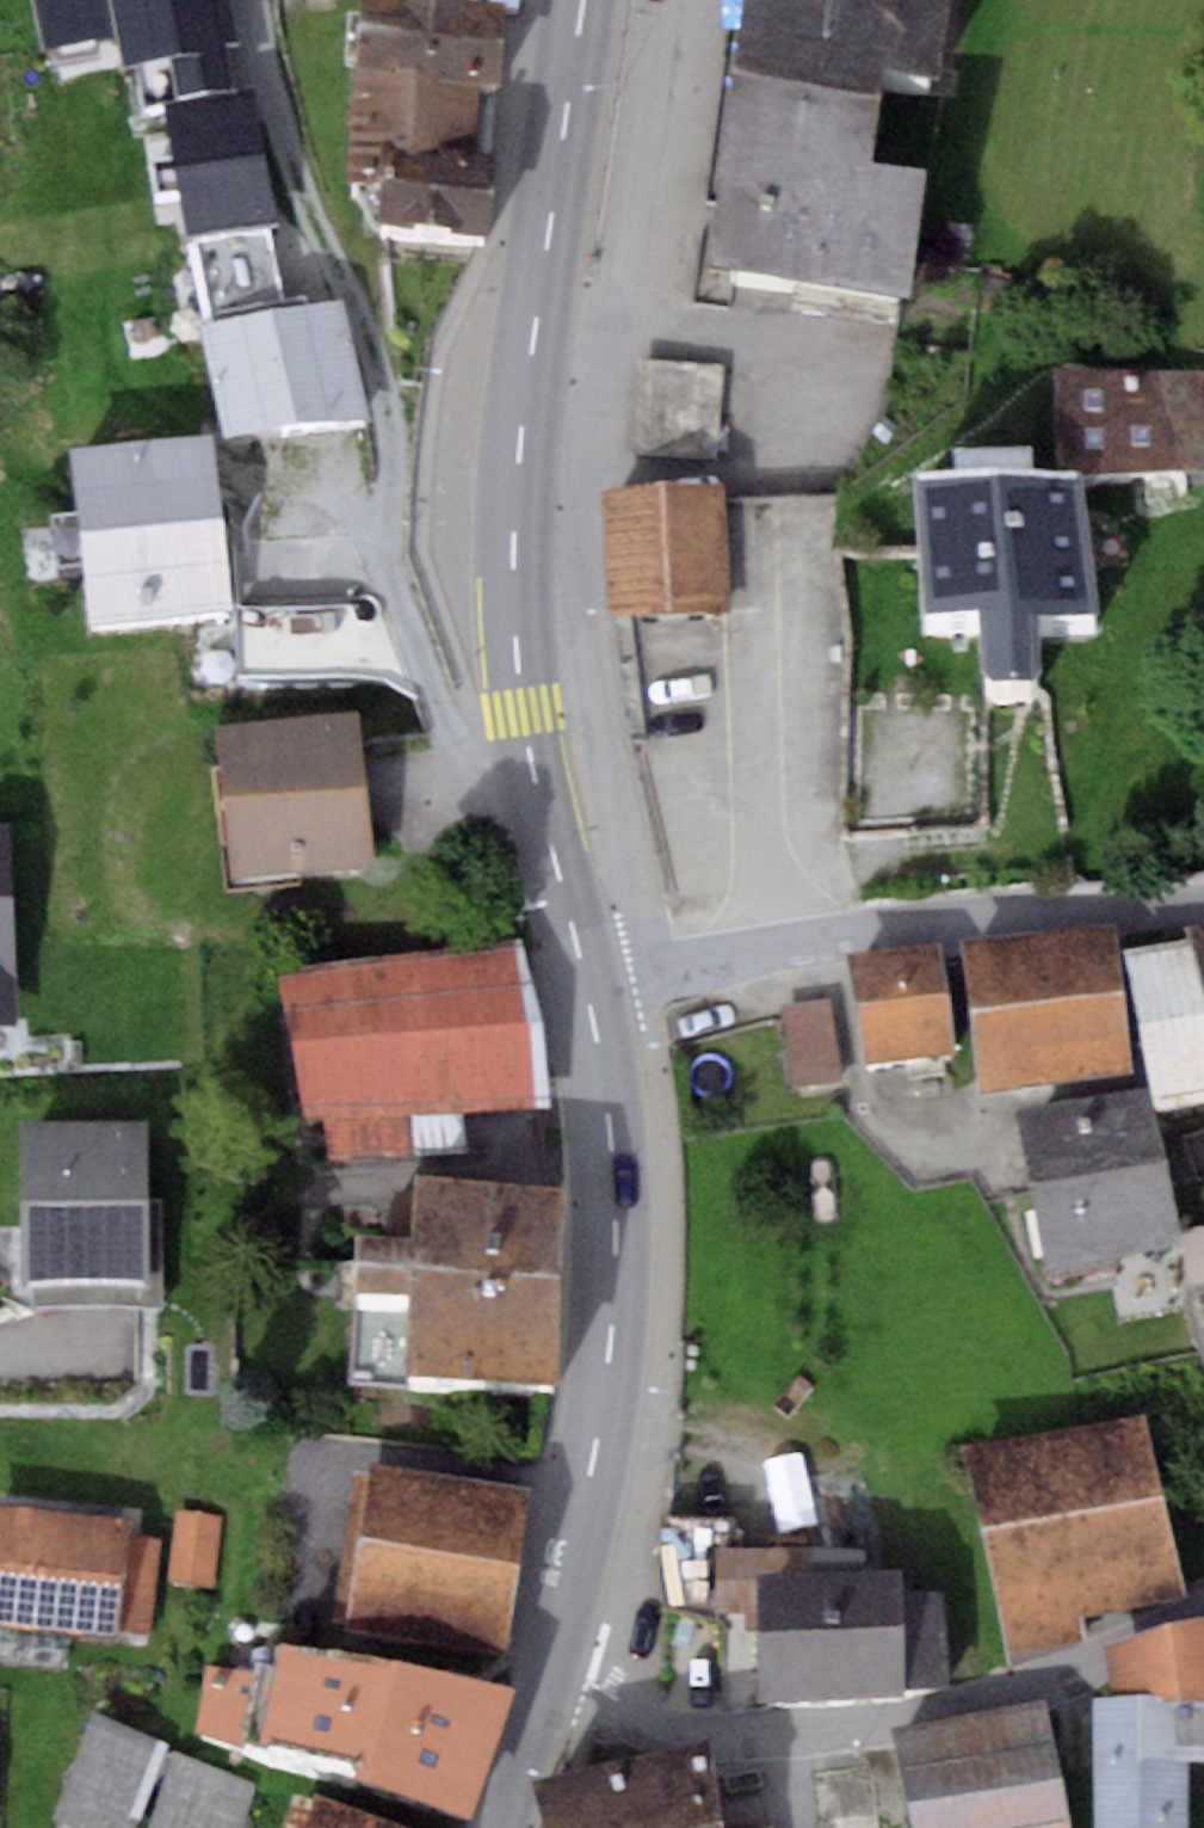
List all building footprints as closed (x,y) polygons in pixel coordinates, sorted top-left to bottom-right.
[(225,0),(37,0),(52,70),(115,54),(132,132),(235,111),(227,65),(237,63),(225,0)] [(294,12),(430,0),(293,0),(294,12)] [(711,321),(916,348),(926,275),(933,222),(873,214),(885,123),(944,131),(962,0),(754,0),(711,321)] [(506,35),(363,27),(353,207),(383,209),(380,264),(491,270),(495,183),(476,182),(479,118),(502,119),(506,35)] [(255,118),(161,137),(168,172),(144,177),(154,226),(182,220),(189,255),(279,237),(255,118)] [(271,252),(190,268),(224,460),(371,437),(343,319),(285,335),(271,252)] [(725,375),(641,371),(636,462),(720,466),(725,375)] [(1060,381),(1060,500),(1181,491),(1203,491),(1203,380),(1060,381)] [(210,461),(71,475),(89,652),(228,638),(210,461)] [(727,507),(602,514),(609,639),(734,632),(727,507)] [(1086,512),(920,522),(926,660),(978,661),(983,727),(991,736),(1032,732),(1040,719),(1039,661),(1099,652),(1086,512)] [(382,622),(242,630),(243,697),(413,691),(382,622)] [(374,888),(361,746),(223,758),(236,901),(374,888)] [(0,856),(0,1042),(11,1041),(3,856),(0,856)] [(1185,923),(1189,937),(1203,988),(1203,920),(1185,923)] [(962,941),(979,1087),(1130,1074),(1114,925),(962,941)] [(1189,937),(1123,948),(1156,1107),(1203,1097),(1203,988),(1189,937)] [(942,939),(847,953),(863,1062),(958,1049),(942,939)] [(518,941),(278,970),(306,1113),(316,1112),(323,1161),(466,1150),(461,1107),(537,1104),(518,941)] [(831,998),(780,1005),(791,1085),(842,1078),(831,998)] [(1146,1088),(1014,1109),(1045,1271),(1181,1245),(1146,1088)] [(151,1124),(24,1123),(23,1303),(164,1304),(165,1197),(150,1197),(151,1124)] [(569,1185),(416,1175),(413,1234),(355,1230),(351,1287),(409,1291),(404,1369),(557,1379),(569,1185)] [(1186,1229),(1195,1286),(1203,1284),(1203,1226),(1186,1229)] [(1145,1414),(965,1445),(1011,1664),(1080,1643),(1078,1613),(1187,1596),(1145,1414)] [(526,1488),(373,1462),(344,1618),(504,1638),(526,1488)] [(0,1502),(0,1622),(115,1638),(116,1624),(150,1629),(162,1536),(130,1531),(132,1520),(0,1502)] [(222,1514),(176,1508),(167,1581),(213,1587),(222,1514)] [(712,1609),(713,1545),(713,1516),(663,1515),(658,1555),(661,1599),(712,1617),(712,1609)] [(868,1546),(713,1545),(712,1609),(756,1616),(760,1700),(905,1691),(905,1685),(950,1683),(947,1594),(906,1589),(903,1570),(868,1568),(868,1546)] [(1090,1694),(1094,1827),(1190,1827),(1189,1763),(1203,1763),(1203,1627),(1107,1668),(1108,1695),(1090,1694)] [(511,1685),(279,1645),(274,1682),(203,1671),(198,1735),(468,1813),(511,1685)] [(893,1734),(911,1827),(1071,1827),(1052,1697),(893,1734)] [(93,1713),(55,1816),(79,1827),(131,1827),(162,1745),(93,1713)] [(534,1784),(545,1827),(721,1827),(708,1745),(534,1784)] [(177,1754),(154,1827),(248,1827),(264,1786),(177,1754)] [(297,1785),(285,1819),(304,1826),(303,1827),(420,1827),(297,1785)]
